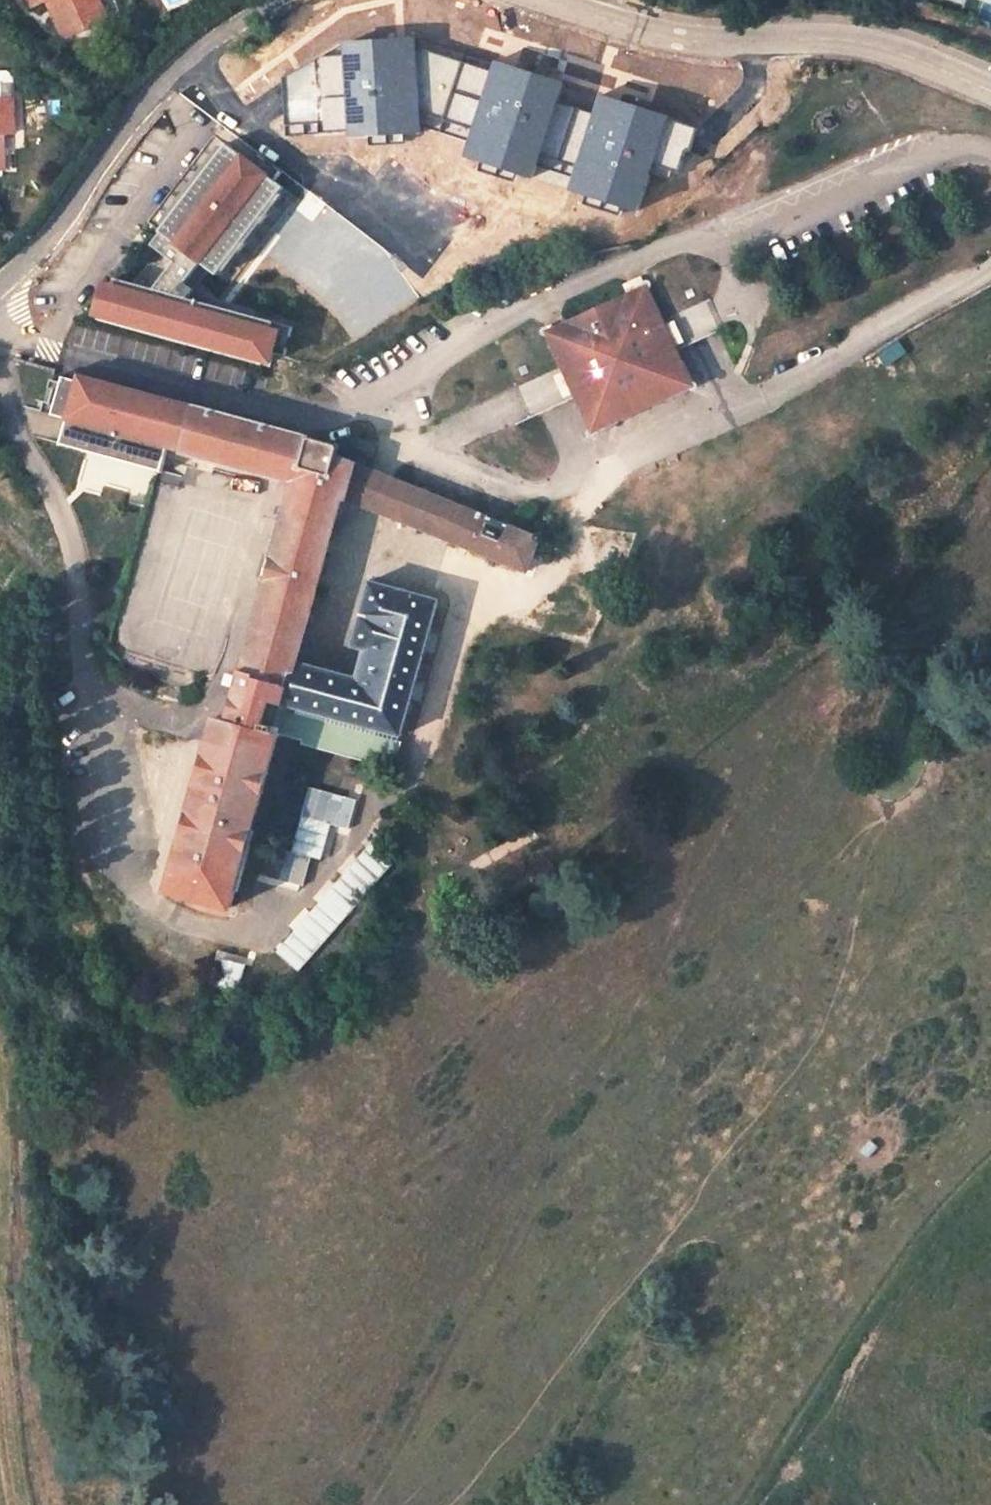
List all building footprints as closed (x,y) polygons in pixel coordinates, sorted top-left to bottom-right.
[(36,24),(51,18),(66,57),(102,44),(95,27),(104,24),(96,0),(82,4),(80,0),(26,0),(36,24)] [(111,41),(104,24),(95,27),(102,44),(111,41)] [(534,175),(538,163),(574,175),(570,189),(636,210),(666,118),(599,97),(596,106),(560,94),(563,83),(496,62),(493,72),(416,47),(416,38),(346,44),(347,56),(317,59),(285,75),(290,136),(353,131),(353,140),(423,135),(422,126),(471,142),(467,154),(534,175)] [(17,97),(16,83),(9,77),(0,77),(0,176),(10,175),(7,136),(19,136),(17,97)] [(160,244),(134,277),(117,272),(112,279),(106,277),(97,309),(271,357),(274,347),(280,325),(273,323),(274,316),(188,292),(209,263),(217,269),(221,263),(280,187),(284,181),(275,175),(252,157),(227,138),(223,143),(164,220),(160,225),(162,227),(153,239),(160,244)] [(219,140),(161,217),(164,220),(223,143),(219,140)] [(259,149),(252,157),(275,175),(282,166),(259,149)] [(280,187),(221,263),(225,266),(283,189),(280,187)] [(675,244),(492,336),(524,404),(567,383),(586,422),(689,371),(671,333),(710,313),(675,244)] [(271,357),(97,309),(96,313),(270,361),(271,357)] [(280,325),(274,347),(285,350),(293,321),(274,316),(273,323),(280,325)] [(147,407),(151,391),(75,371),(74,376),(59,372),(48,410),(63,414),(57,439),(158,466),(164,443),(172,413),(147,407)] [(178,446),(191,402),(169,396),(151,391),(147,407),(172,413),(164,443),(178,446)] [(404,727),(438,596),(371,578),(354,649),(368,651),(364,666),(301,651),(341,491),(531,560),(538,526),(333,449),(335,441),(198,404),(191,402),(178,446),(290,476),(237,695),(235,696),(227,729),(215,725),(181,885),(243,900),(272,763),(388,791),(396,759),(404,727)]
